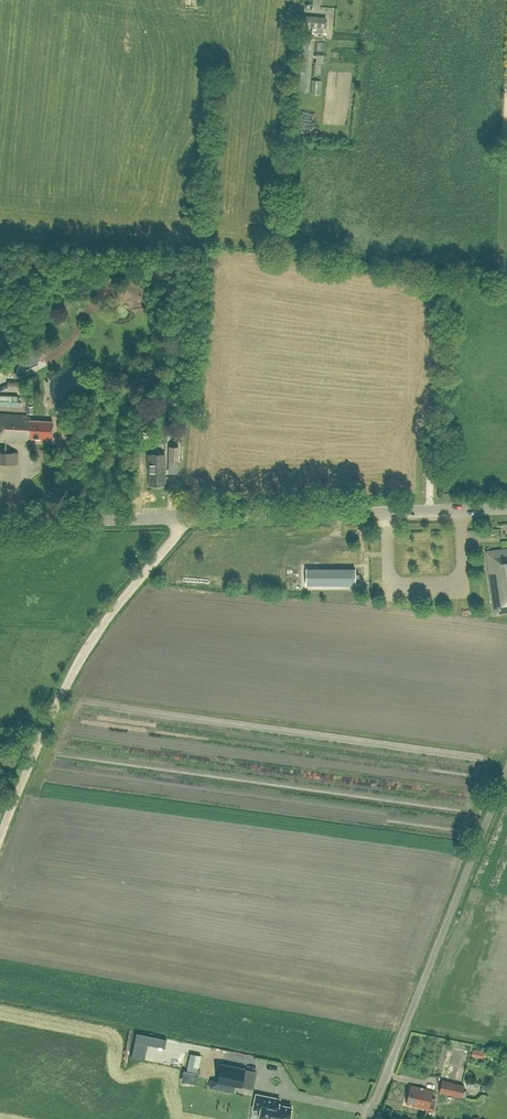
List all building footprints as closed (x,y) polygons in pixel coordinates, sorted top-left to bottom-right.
[(300,15),(299,26),(326,28),(327,17),(300,15)] [(332,37),(335,29),(328,25),(324,33),(332,37)] [(22,441),(22,437),(52,438),(52,421),(30,420),(30,417),(27,417),(27,415),(0,414),(0,440),(22,441)] [(168,446),(168,460),(178,460),(178,446),(168,446)] [(18,452),(0,451),(0,463),(18,463),(18,452)] [(165,454),(148,454),(148,471),(149,471),(150,485),(165,485),(165,471),(165,454)] [(437,461),(424,461),(424,475),(437,475),(437,461)] [(485,550),(494,614),(506,612),(506,547),(485,550)] [(355,569),(306,568),(306,585),(355,585),(355,569)] [(211,1080),(210,1087),(230,1091),(231,1084),(235,1085),(241,1086),(244,1068),(221,1064),(218,1081),(211,1080)] [(460,1097),(463,1085),(442,1079),(439,1092),(460,1097)] [(405,1103),(427,1109),(432,1090),(410,1084),(405,1103)] [(256,1094),(252,1111),(253,1111),(252,1118),(291,1118),(294,1108),(280,1105),(281,1099),(256,1094)]
